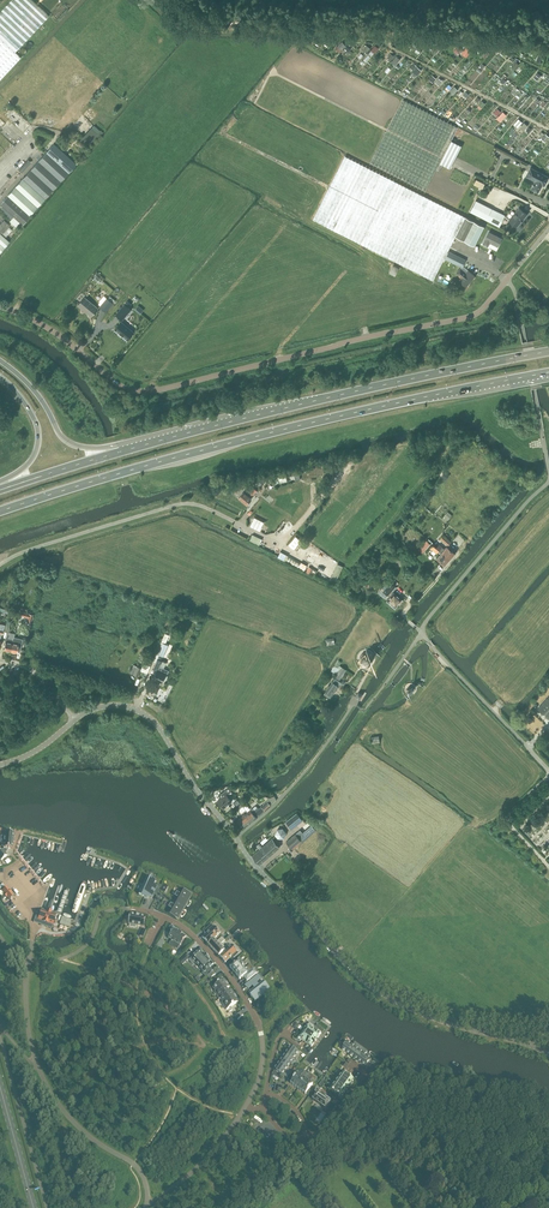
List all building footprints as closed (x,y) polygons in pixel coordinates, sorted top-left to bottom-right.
[(20,57),(15,51),(48,15),(32,0),(10,0),(0,11),(0,79),(20,57)] [(346,45),(342,41),(334,49),(338,53),(346,45)] [(370,47),(367,44),(362,50),(365,53),(370,47)] [(379,48),(375,45),(371,50),(375,53),(379,48)] [(439,48),(436,45),(431,51),(435,54),(439,48)] [(461,49),(457,46),(452,52),(456,55),(461,49)] [(471,51),(466,47),(461,53),(466,57),(471,51)] [(489,52),(486,49),(481,55),(484,58),(489,52)] [(394,56),(391,53),(386,59),(389,62),(394,56)] [(400,59),(396,56),(391,63),(395,66),(400,59)] [(520,60),(517,57),(512,63),(515,66),(520,60)] [(459,88),(455,85),(450,92),(454,94),(459,88)] [(462,145),(451,140),(457,127),(402,99),(370,162),(425,190),(436,169),(439,171),(443,164),(450,168),(462,145)] [(503,111),(497,118),(500,121),(507,115),(503,111)] [(91,128),(79,141),(86,147),(96,137),(97,138),(103,132),(100,130),(97,133),(91,128)] [(54,143),(45,152),(68,173),(76,164),(54,143)] [(0,203),(0,205),(22,225),(44,200),(44,199),(68,173),(45,152),(8,195),(7,195),(0,203)] [(465,216),(345,156),(313,219),(433,280),(443,260),(445,260),(449,251),(448,250),(456,236),(465,216)] [(539,189),(542,184),(544,185),(545,183),(544,183),(545,181),(546,181),(548,177),(530,167),(526,176),(527,174),(534,177),(533,179),(535,181),(534,184),(533,184),(533,185),(533,186),(533,187),(533,188),(533,189),(534,190),(535,191),(536,191),(537,190),(538,190),(539,189)] [(476,200),(470,211),(499,226),(505,215),(476,200)] [(527,214),(519,208),(509,221),(516,226),(527,214)] [(465,216),(456,236),(465,240),(475,221),(465,216)] [(0,224),(0,231),(2,233),(10,225),(4,220),(0,224)] [(475,221),(465,240),(474,245),(484,226),(475,221)] [(10,242),(0,233),(0,253),(10,242)] [(449,251),(446,258),(462,267),(466,259),(449,251)] [(460,268),(456,272),(462,277),(460,280),(466,286),(475,275),(468,270),(466,273),(460,268)] [(91,316),(92,316),(98,308),(85,296),(78,305),(91,316)] [(107,297),(100,305),(107,311),(113,303),(107,297)] [(131,308),(124,303),(116,314),(122,319),(131,308)] [(114,329),(128,340),(135,332),(121,320),(114,329)] [(298,469),(288,471),(289,476),(294,475),(295,480),(300,479),(298,469)] [(268,475),(254,478),(255,483),(259,482),(260,485),(265,484),(264,481),(269,480),(268,475)] [(249,486),(239,497),(247,504),(252,498),(251,498),(257,490),(254,487),(253,489),(249,486)] [(255,517),(250,526),(259,531),(264,522),(255,517)] [(262,539),(252,534),(250,540),(260,545),(262,539)] [(296,536),(289,545),(294,550),(301,541),(296,536)] [(430,543),(426,540),(419,549),(422,552),(430,543)] [(450,558),(437,547),(433,544),(431,547),(440,555),(438,558),(445,564),(450,558)] [(437,547),(450,558),(455,552),(447,546),(445,549),(439,544),(437,547)] [(317,571),(309,566),(306,571),(309,573),(310,572),(315,575),(317,571)] [(383,592),(390,598),(387,600),(395,607),(396,606),(397,606),(398,605),(398,604),(401,599),(394,593),(393,593),(391,591),(395,587),(391,583),(383,592)] [(27,622),(31,623),(33,615),(20,612),(19,616),(28,618),(27,622)] [(10,651),(12,640),(13,638),(14,638),(14,634),(9,633),(8,639),(6,638),(6,641),(5,641),(4,649),(10,651)] [(148,652),(154,639),(145,635),(138,648),(148,652)] [(12,640),(10,651),(16,652),(16,651),(19,652),(22,642),(12,640)] [(162,656),(166,645),(159,642),(155,653),(162,656)] [(361,662),(365,665),(370,664),(372,660),(372,655),(367,652),(363,653),(360,657),(361,662)] [(166,675),(168,670),(159,666),(161,661),(156,659),(153,669),(157,671),(154,678),(157,680),(160,681),(161,681),(162,681),(165,674),(166,675)] [(140,665),(135,662),(130,674),(138,677),(141,669),(139,668),(140,665)] [(339,680),(346,669),(341,666),(334,676),(339,680)] [(320,691),(330,698),(338,686),(336,684),(337,682),(334,679),(328,688),(324,685),(320,691)] [(415,689),(412,686),(411,685),(407,690),(411,694),(415,689)] [(548,718),(548,697),(538,709),(548,718)] [(228,788),(226,789),(221,794),(223,796),(217,801),(223,808),(232,801),(228,797),(232,793),(228,788)] [(256,818),(265,811),(277,801),(275,797),(270,799),(261,806),(258,809),(257,807),(254,810),(255,811),(252,813),(250,810),(238,820),(244,827),(256,818)] [(303,820),(297,813),(285,822),(291,829),(303,820)] [(308,822),(295,834),(302,842),(315,830),(308,822)] [(277,829),(274,835),(278,839),(284,839),(287,833),(283,828),(277,829)] [(1,861),(7,856),(5,854),(8,848),(12,849),(14,833),(5,832),(4,837),(1,837),(0,843),(3,843),(3,848),(4,848),(2,850),(0,852),(0,860),(1,861)] [(293,850),(302,842),(295,834),(286,842),(293,850)] [(262,846),(270,855),(280,847),(272,838),(262,846)] [(270,855),(262,846),(259,843),(256,845),(259,849),(252,855),(260,864),(270,855)] [(152,878),(147,876),(144,884),(139,895),(148,899),(149,897),(151,899),(157,887),(154,885),(156,882),(151,879),(151,878),(152,879),(152,878)] [(7,892),(5,889),(2,891),(4,894),(3,895),(6,898),(7,897),(9,900),(12,898),(10,895),(11,894),(9,891),(7,892)] [(173,901),(182,906),(189,894),(180,889),(173,901)] [(166,913),(175,918),(182,906),(173,901),(166,913)] [(55,917),(41,912),(37,922),(46,926),(47,923),(53,925),(55,917)] [(136,915),(130,914),(128,924),(144,927),(146,917),(140,916),(136,915)] [(225,963),(237,951),(231,945),(225,951),(214,939),(220,933),(214,927),(202,938),(208,945),(219,956),(225,963)] [(174,929),(168,938),(180,946),(181,944),(184,946),(187,941),(185,939),(186,937),(182,934),(179,931),(178,932),(174,929)] [(165,942),(161,939),(157,946),(160,949),(165,942)] [(205,955),(200,950),(191,958),(204,972),(213,964),(208,959),(209,958),(206,954),(205,955)] [(182,965),(189,959),(185,955),(179,961),(182,965)] [(243,963),(239,958),(234,963),(234,964),(230,967),(239,980),(243,977),(247,982),(257,974),(254,970),(250,972),(247,968),(245,969),(241,965),(243,963)] [(258,976),(245,986),(248,990),(252,986),(255,989),(251,992),(252,992),(251,993),(252,995),(251,996),(252,998),(253,998),(256,1001),(259,998),(260,999),(265,994),(264,992),(268,989),(267,987),(265,984),(265,985),(264,983),(259,986),(256,983),(261,979),(258,976)] [(225,979),(213,987),(215,991),(213,992),(218,999),(229,992),(227,989),(230,987),(225,979)] [(232,990),(219,999),(221,1003),(225,1010),(238,1002),(237,1000),(238,999),(232,990)] [(305,1042),(316,1027),(311,1025),(310,1027),(307,1025),(297,1039),(300,1041),(301,1040),(305,1042)] [(320,1030),(316,1027),(305,1042),(311,1047),(319,1037),(321,1034),(318,1032),(320,1030)] [(353,1058),(361,1047),(355,1043),(353,1046),(347,1042),(341,1049),(353,1058)] [(299,1052),(291,1047),(282,1058),(292,1066),(297,1060),(294,1058),(299,1052)] [(367,1052),(361,1047),(353,1058),(365,1067),(371,1059),(365,1055),(367,1052)] [(290,1064),(282,1058),(274,1070),(281,1076),(282,1075),(287,1078),(290,1074),(285,1071),(290,1064)] [(341,1071),(336,1077),(350,1086),(354,1080),(341,1071)] [(298,1089),(308,1075),(304,1072),(301,1076),(297,1074),(295,1073),(291,1079),(293,1080),(290,1084),(298,1089)] [(313,1078),(308,1075),(298,1089),(306,1095),(306,1094),(308,1096),(311,1092),(309,1090),(313,1085),(309,1082),(313,1078)] [(336,1077),(332,1083),(345,1092),(350,1086),(336,1077)] [(345,1092),(332,1083),(328,1089),(341,1098),(345,1092)] [(321,1093),(317,1090),(315,1094),(316,1095),(312,1099),(326,1109),(331,1101),(320,1093),(321,1093)]
